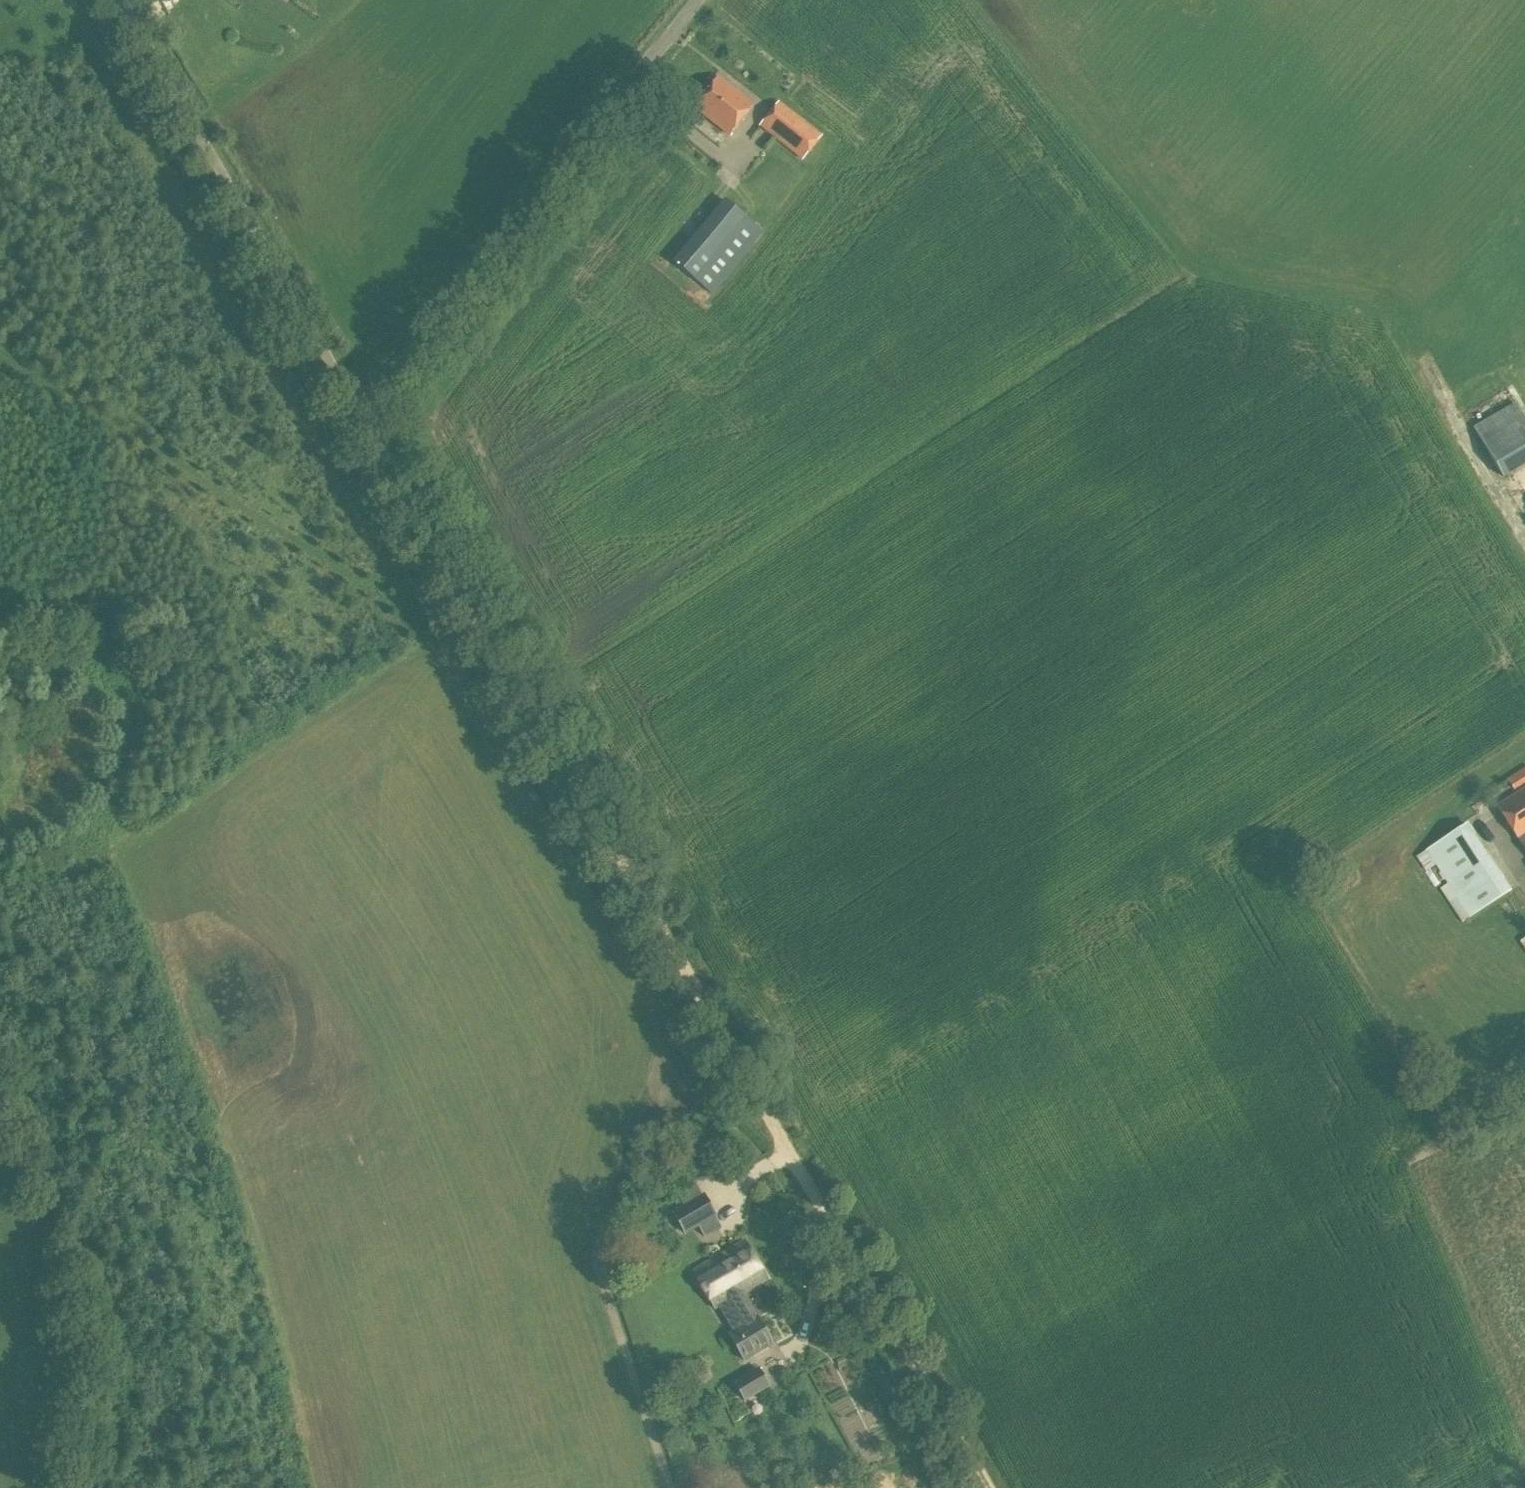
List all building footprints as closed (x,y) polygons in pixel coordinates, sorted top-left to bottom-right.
[(729,135),(753,105),(718,78),(695,107),(729,135)] [(802,159),(821,136),(779,102),(760,126),(802,159)] [(713,295),(764,232),(723,199),(673,261),(713,295)] [(1510,386),(1524,409),(1520,411),(1515,402),(1473,427),(1503,478),(1524,465),(1524,378),(1510,386)] [(1524,781),(1524,768),(1507,779),(1513,789),(1524,781)] [(1497,806),(1524,849),(1524,787),(1497,806)] [(1461,923),(1512,891),(1468,823),(1425,851),(1447,884),(1439,889),(1461,923)] [(683,1207),(673,1213),(685,1234),(699,1226),(704,1236),(721,1226),(716,1216),(704,1195),(703,1196),(683,1207)] [(715,1309),(735,1297),(749,1321),(728,1333),(743,1358),(752,1353),(753,1356),(773,1344),(757,1316),(756,1316),(743,1293),(767,1279),(745,1240),(693,1271),(715,1309)] [(744,1402),(756,1396),(771,1387),(760,1367),(734,1382),(744,1402)]
